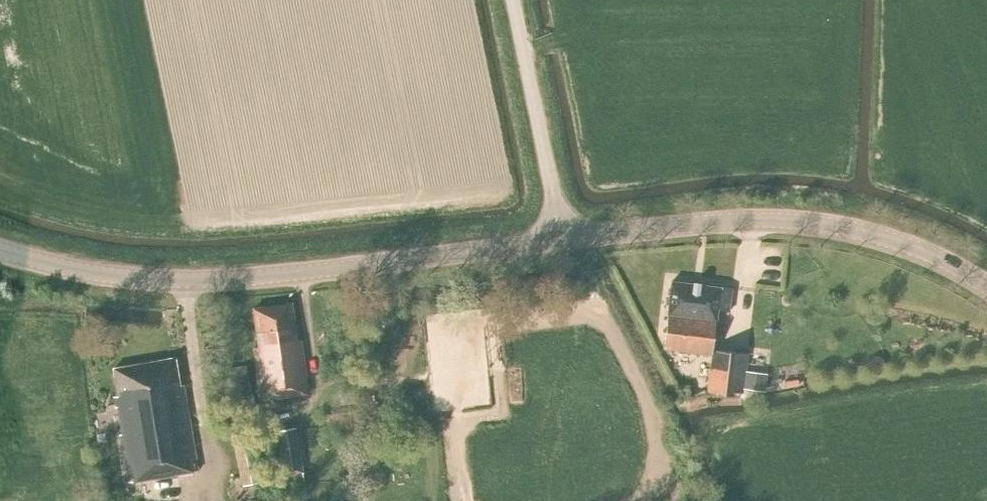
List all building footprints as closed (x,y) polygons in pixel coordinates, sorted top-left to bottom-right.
[(694,282),(693,283),(672,280),(668,304),(666,304),(665,313),(667,314),(663,347),(714,353),(714,349),(719,310),(729,311),(732,288),(700,284),(700,283),(694,282)] [(297,341),(292,303),(253,309),(259,347),(254,347),(262,399),(276,397),(276,399),(307,394),(299,340),(297,341)] [(747,372),(749,353),(714,349),(714,353),(709,392),(733,395),(734,391),(744,393),(745,388),(747,372)] [(884,360),(880,356),(873,357),(869,361),(870,368),(874,372),(881,371),(885,367),(884,360)] [(181,385),(176,358),(113,369),(118,396),(114,397),(129,482),(199,470),(184,385),(181,385)] [(765,374),(747,372),(745,388),(763,390),(765,374)] [(286,487),(305,484),(295,426),(276,430),(286,487)] [(243,483),(262,479),(251,431),(232,435),(243,483)]
